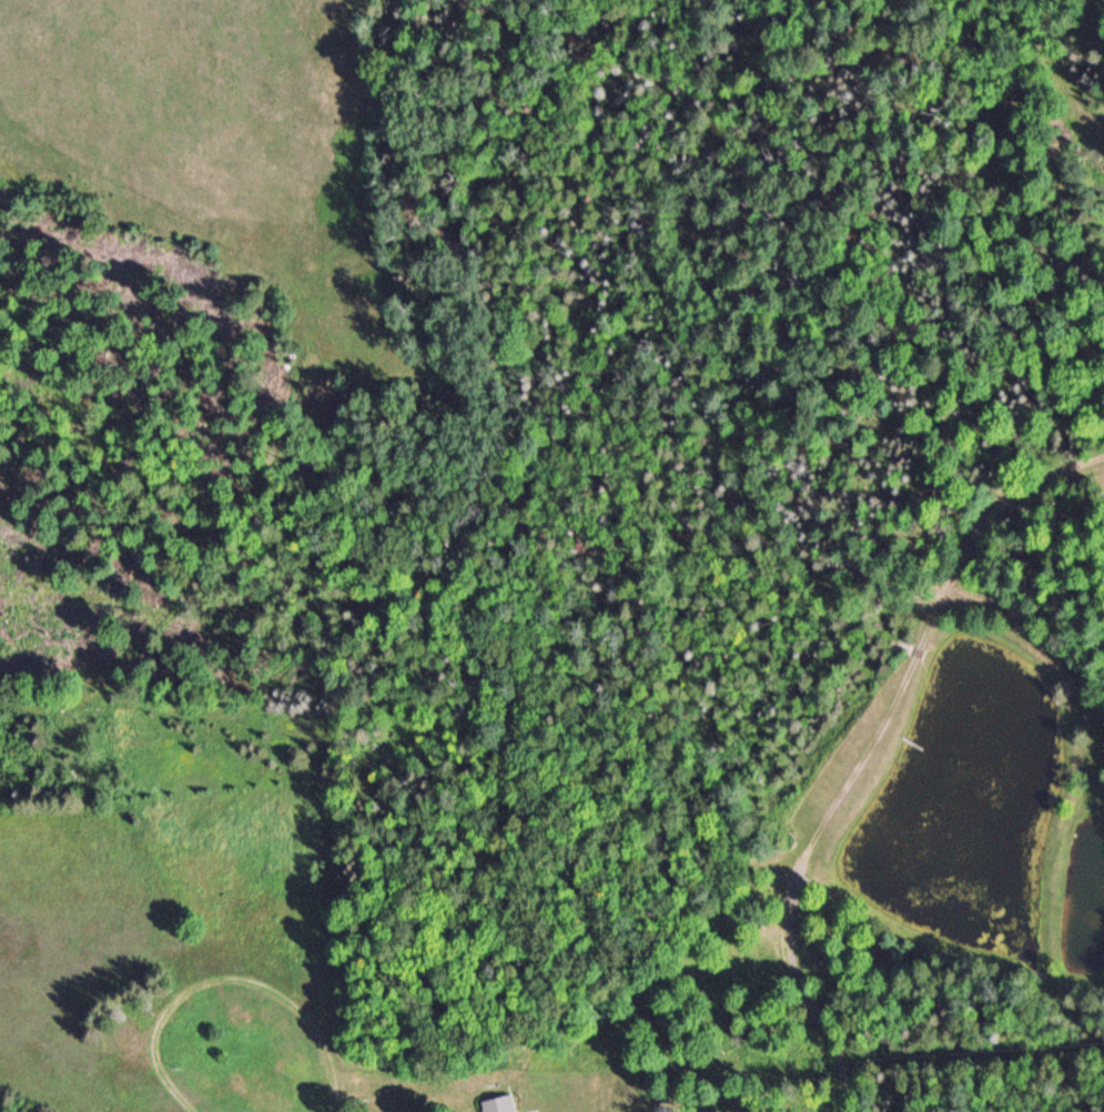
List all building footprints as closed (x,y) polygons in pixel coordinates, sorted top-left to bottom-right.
[(513,1093),(480,1100),(483,1111),(518,1111),(513,1093)]
